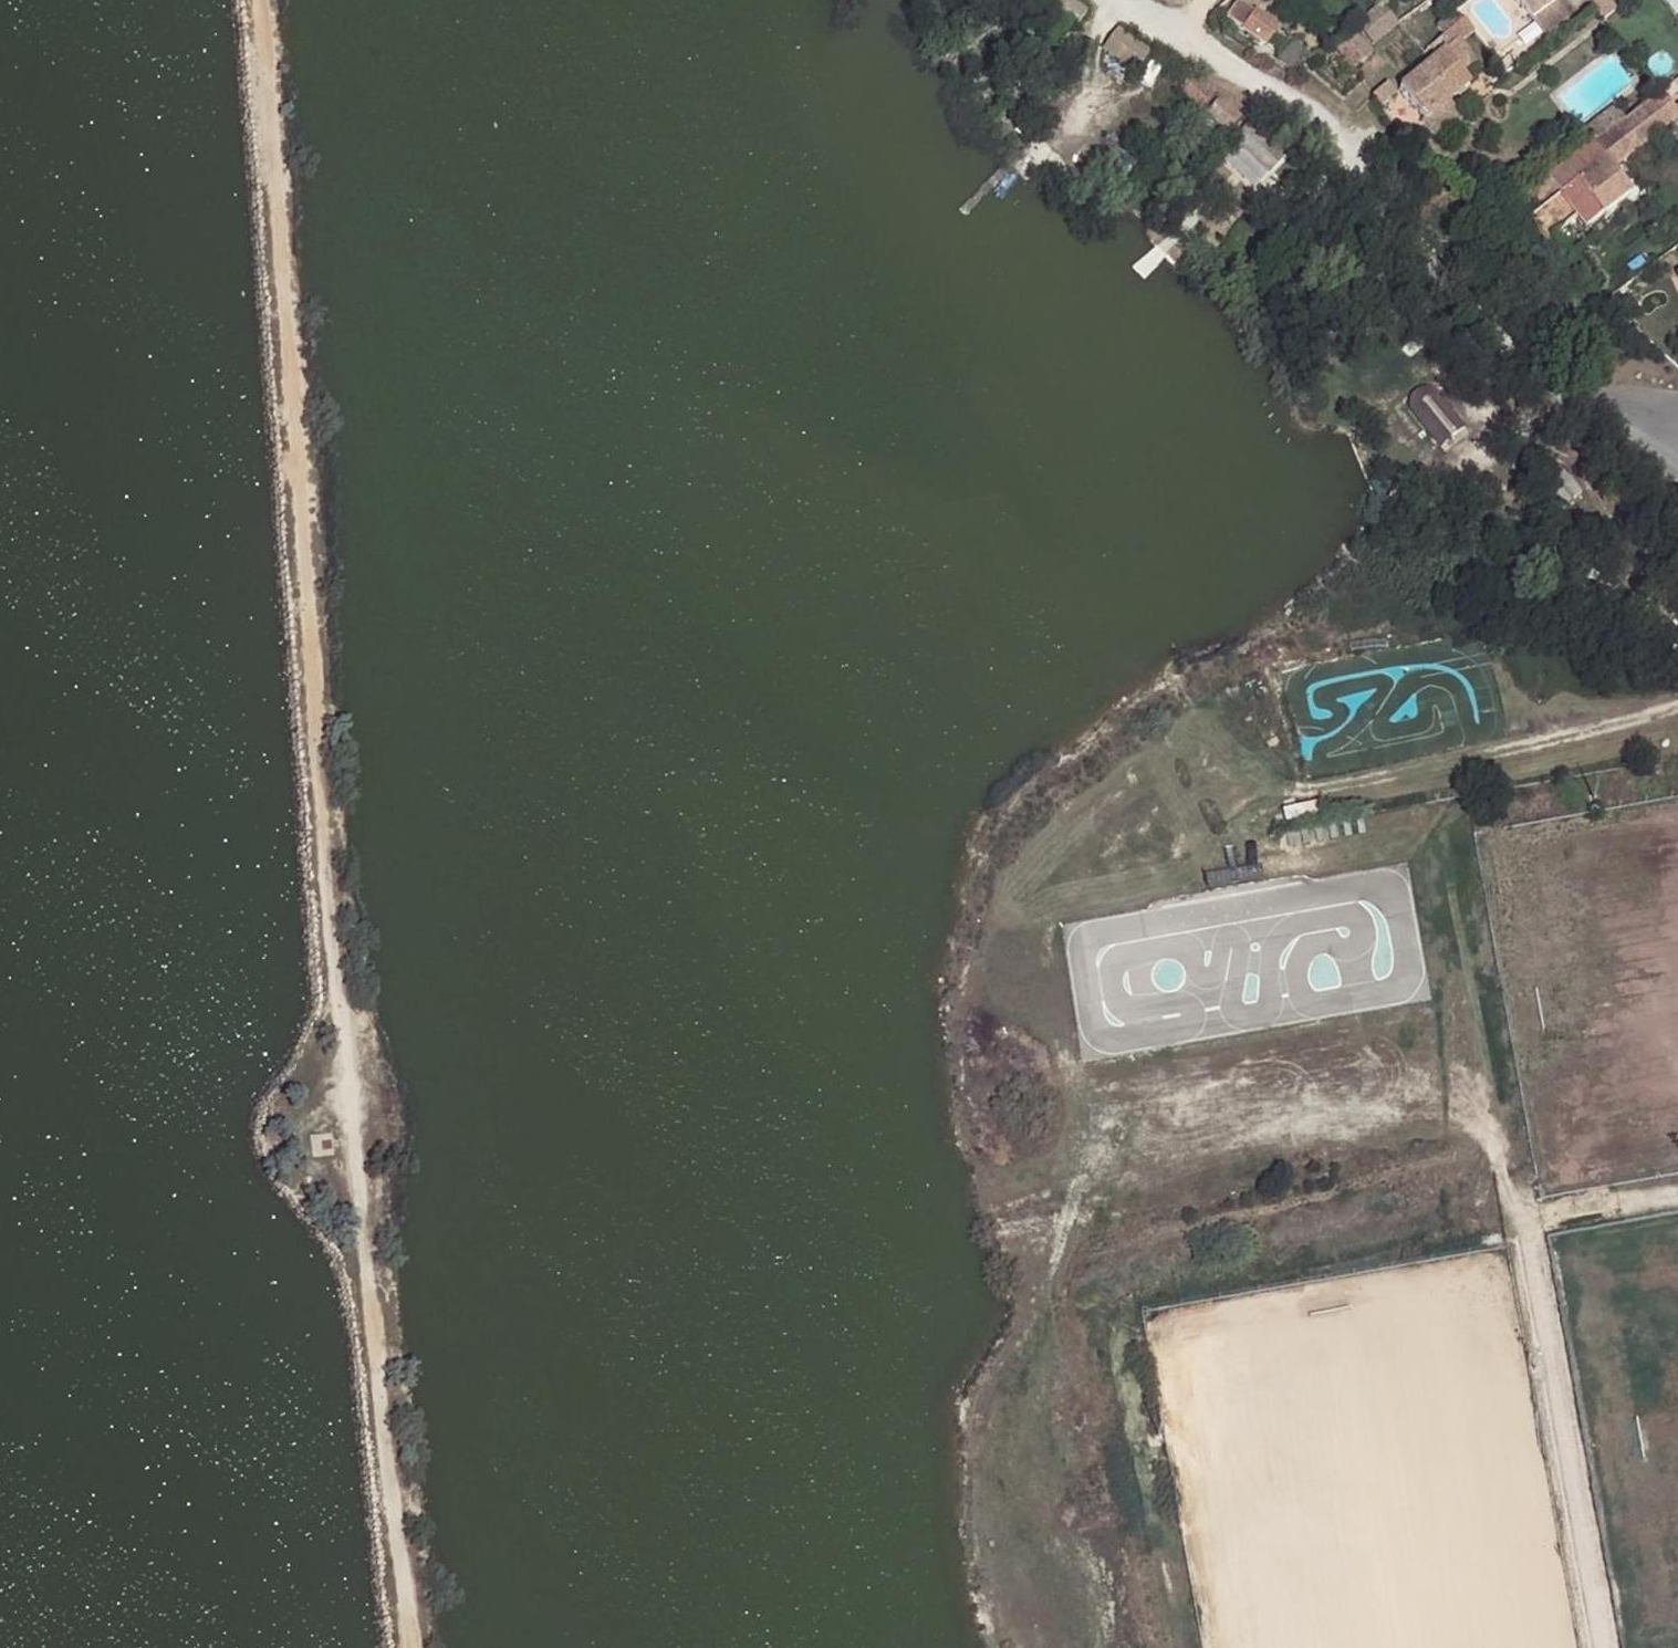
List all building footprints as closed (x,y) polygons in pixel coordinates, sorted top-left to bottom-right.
[(1087,8),(1075,0),(1042,0),(1040,3),(1074,27),(1087,8)] [(1537,17),(1560,0),(1524,0),(1537,17)] [(1279,29),(1257,12),(1245,28),(1268,44),(1279,29)] [(1467,18),(1454,28),(1464,41),(1477,31),(1467,18)] [(1454,28),(1432,47),(1438,55),(1403,84),(1428,116),(1473,81),(1466,71),(1479,60),(1464,41),(1454,28)] [(1139,71),(1152,52),(1120,29),(1107,47),(1139,71)] [(1374,51),(1356,31),(1335,48),(1353,68),(1374,51)] [(1228,132),(1240,119),(1216,97),(1217,95),(1193,72),(1179,87),(1228,132)] [(1390,81),(1374,94),(1383,104),(1399,91),(1390,81)] [(1663,90),(1627,117),(1592,144),(1498,215),(1521,248),(1534,238),(1562,216),(1552,202),(1561,195),(1587,226),(1605,212),(1583,186),(1612,163),(1677,113),(1677,110),(1677,108),(1663,90)] [(1592,144),(1627,117),(1615,103),(1581,130),(1592,144)] [(1269,172),(1286,154),(1251,120),(1234,138),(1269,172)] [(1583,186),(1605,212),(1633,191),(1612,163),(1583,186)] [(1449,439),(1468,420),(1431,382),(1412,402),(1449,439)] [(1565,468),(1553,482),(1551,486),(1571,503),(1586,486),(1565,468)]
